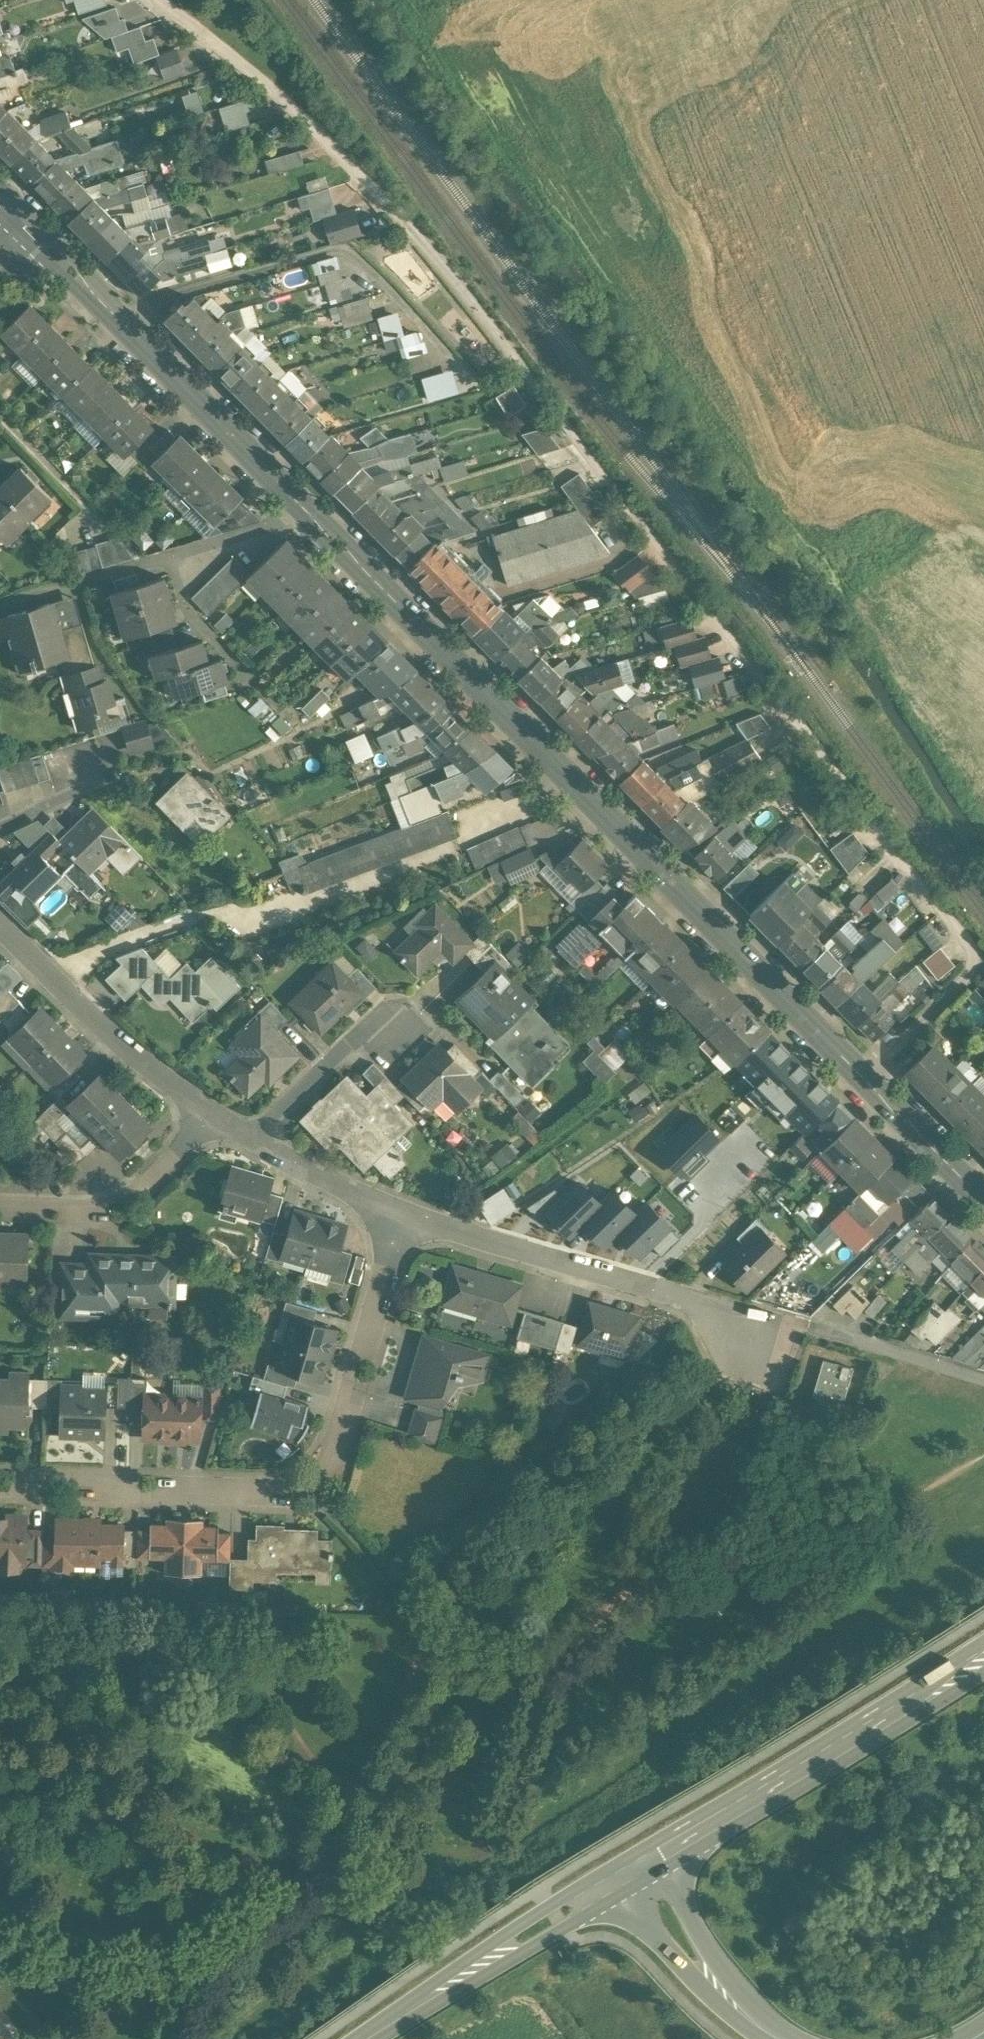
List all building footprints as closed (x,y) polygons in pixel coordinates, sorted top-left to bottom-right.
[(116,7),(82,19),(105,39),(111,37),(128,31),(124,19),(120,20),(116,7)] [(128,31),(111,37),(117,52),(129,48),(134,64),(159,54),(153,38),(146,41),(141,27),(128,31)] [(0,58),(0,75),(16,70),(11,54),(0,58)] [(28,80),(24,67),(16,70),(0,75),(0,90),(28,80)] [(251,99),(220,108),(227,131),(249,124),(246,113),(255,110),(251,99)] [(7,110),(0,117),(0,152),(11,162),(35,138),(29,132),(7,110)] [(66,113),(35,122),(29,132),(35,138),(57,131),(71,127),(66,113)] [(92,147),(71,127),(57,131),(76,152),(77,152),(93,148),(92,147)] [(55,159),(35,138),(11,162),(32,184),(55,159)] [(76,152),(55,159),(32,184),(50,203),(74,177),(65,169),(84,163),(86,170),(93,169),(124,160),(117,139),(92,147),(93,148),(77,152),(76,152)] [(300,151),(265,160),(268,173),(303,165),(300,151)] [(74,177),(50,203),(69,222),(93,197),(74,177)] [(115,179),(100,183),(99,189),(95,190),(100,195),(100,196),(115,192),(119,190),(115,179)] [(144,183),(119,190),(115,192),(100,196),(100,195),(93,197),(69,222),(87,241),(111,216),(102,207),(125,201),(147,196),(144,183)] [(329,188),(298,197),(302,210),(310,207),(333,200),(329,188)] [(333,200),(310,207),(314,221),(324,218),(337,214),(333,200)] [(166,204),(135,212),(111,216),(132,237),(132,236),(140,244),(159,238),(189,229),(183,212),(170,216),(166,204)] [(337,214),(324,218),(332,244),(361,235),(353,209),(337,214)] [(111,216),(87,241),(107,261),(132,237),(111,216)] [(211,251),(208,240),(180,248),(163,253),(159,238),(140,244),(132,236),(132,237),(107,261),(126,280),(146,261),(147,261),(154,268),(162,260),(183,260),(184,260),(211,251)] [(211,251),(184,260),(187,273),(207,267),(209,273),(233,266),(227,247),(211,251)] [(147,261),(146,261),(126,280),(126,281),(141,296),(160,277),(163,280),(187,273),(184,260),(183,260),(176,262),(162,260),(154,268),(147,261)] [(340,268),(318,274),(322,285),(326,284),(343,278),(340,268)] [(343,278),(326,284),(331,304),(353,297),(347,277),(343,278)] [(182,302),(164,319),(192,347),(217,322),(193,298),(186,305),(182,302)] [(367,298),(344,305),(347,316),(370,309),(367,298)] [(30,305),(2,332),(23,353),(51,326),(30,305)] [(240,309),(228,312),(217,322),(233,338),(246,326),(240,309)] [(374,314),(380,337),(399,333),(407,370),(427,365),(418,327),(400,331),(395,310),(374,314)] [(233,338),(217,322),(192,347),(216,371),(241,347),(233,338)] [(51,326),(23,353),(43,374),(71,346),(51,326)] [(71,346),(43,374),(64,394),(66,393),(92,366),(71,346)] [(259,364),(241,347),(216,371),(233,389),(259,364)] [(259,364),(233,389),(251,407),(276,382),(259,364)] [(92,366),(66,393),(86,413),(113,386),(93,365),(92,366)] [(449,366),(418,375),(425,399),(456,390),(449,366)] [(276,382),(251,407),(269,425),(294,400),(306,388),(288,371),(276,382)] [(113,386),(86,413),(106,434),(134,407),(113,386)] [(514,386),(497,396),(509,416),(526,405),(514,386)] [(294,400),(269,425),(286,443),(311,418),(294,400)] [(134,407),(106,434),(127,455),(129,452),(152,430),(154,428),(134,407)] [(329,436),(311,418),(286,443),(304,461),(329,436)] [(361,437),(370,447),(371,447),(389,440),(388,439),(376,427),(366,433),(361,437)] [(544,427),(522,434),(538,455),(560,448),(544,427)] [(160,438),(146,453),(154,462),(178,438),(169,429),(160,438)] [(152,430),(129,452),(138,461),(146,453),(160,438),(152,430)] [(410,433),(388,439),(389,440),(371,447),(370,447),(349,453),(363,467),(384,459),(405,456),(405,455),(417,452),(410,433)] [(349,453),(331,434),(329,436),(304,461),(322,479),(349,453)] [(178,438),(154,462),(174,482),(201,455),(181,435),(178,438)] [(349,453),(322,479),(336,494),(364,468),(363,467),(349,453)] [(221,476),(201,455),(174,482),(194,503),(221,476)] [(436,457),(410,464),(413,475),(417,473),(417,474),(431,470),(431,469),(440,467),(436,457)] [(410,464),(372,476),(364,468),(336,494),(353,511),(380,484),(402,478),(413,475),(410,464)] [(21,466),(0,488),(0,491),(29,520),(52,497),(21,466)] [(440,467),(431,469),(431,470),(434,477),(442,474),(440,467)] [(417,474),(417,473),(413,475),(402,478),(410,486),(417,493),(431,488),(417,474)] [(593,492),(579,473),(561,486),(575,506),(593,492)] [(243,497),(221,476),(194,503),(215,525),(242,498),(243,497)] [(380,484),(353,511),(366,524),(391,500),(386,495),(410,486),(402,478),(380,484)] [(431,488),(417,493),(424,500),(431,507),(445,502),(431,488)] [(593,492),(575,506),(579,510),(591,527),(614,510),(598,489),(593,492)] [(8,545),(9,544),(5,539),(14,530),(18,535),(31,522),(29,520),(0,491),(0,537),(8,545)] [(473,508),(464,496),(454,500),(465,511),(473,508)] [(262,520),(242,498),(215,525),(222,532),(226,531),(262,520)] [(399,508),(391,500),(366,524),(380,538),(406,515),(431,507),(424,500),(420,501),(414,499),(401,503),(399,508)] [(459,517),(445,502),(431,507),(438,515),(445,521),(459,517)] [(406,515),(380,538),(395,553),(420,529),(415,525),(438,515),(431,507),(406,515)] [(550,508),(518,518),(521,528),(553,518),(550,508)] [(521,528),(488,538),(490,545),(495,543),(508,585),(610,552),(591,527),(579,510),(553,518),(521,528)] [(480,511),(470,517),(481,530),(492,526),(480,511)] [(474,532),(459,517),(445,521),(451,528),(459,536),(474,532)] [(451,528),(425,535),(420,529),(395,553),(409,567),(434,544),(437,543),(438,543),(459,536),(451,528)] [(287,538),(252,573),(268,590),(304,556),(287,538)] [(438,543),(437,543),(434,544),(409,567),(475,634),(497,612),(502,608),(438,543)] [(97,545),(86,548),(92,569),(103,566),(97,545)] [(86,548),(75,551),(81,573),(92,569),(86,548)] [(75,551),(64,555),(71,576),(81,573),(75,551)] [(638,554),(620,567),(621,567),(613,569),(636,598),(639,597),(665,589),(638,554)] [(251,573),(234,556),(226,564),(243,581),(251,573)] [(304,556),(268,590),(285,607),(321,573),(304,556)] [(243,581),(226,564),(217,572),(234,590),(243,581)] [(234,590),(217,572),(209,581),(226,598),(234,590)] [(138,573),(115,580),(118,591),(141,584),(138,573)] [(321,573),(285,607),(302,624),(337,590),(321,573)] [(118,591),(111,593),(117,616),(171,600),(164,577),(141,584),(118,591)] [(226,598),(209,581),(200,589),(217,606),(226,598)] [(510,589),(514,600),(540,592),(537,581),(510,589)] [(200,589),(191,597),(208,615),(217,606),(200,589)] [(665,589),(639,597),(642,608),(669,600),(665,589)] [(337,590),(302,624),(319,641),(354,607),(337,590)] [(534,598),(518,615),(521,618),(532,607),(549,625),(579,616),(571,606),(565,608),(549,594),(534,598)] [(74,596),(50,603),(58,630),(82,623),(74,596)] [(171,600),(117,616),(124,639),(149,632),(172,625),(178,623),(171,600)] [(58,630),(50,603),(8,615),(8,617),(0,620),(0,631),(3,641),(14,638),(19,655),(14,657),(18,673),(33,668),(34,671),(38,670),(35,661),(59,654),(65,675),(65,676),(95,668),(95,666),(82,623),(58,630)] [(354,607),(319,641),(336,658),(371,624),(354,607)] [(532,607),(521,618),(530,627),(533,630),(549,625),(532,607)] [(509,624),(497,612),(475,634),(497,657),(519,635),(509,624)] [(521,618),(518,615),(509,624),(519,635),(521,636),(530,627),(521,618)] [(689,617),(662,625),(669,648),(677,645),(676,645),(696,639),(696,638),(689,617)] [(336,658),(332,662),(348,679),(358,670),(388,642),(371,624),(336,658)] [(172,625),(149,632),(152,643),(175,636),(172,625)] [(559,634),(549,625),(533,630),(546,643),(548,645),(559,634)] [(519,635),(497,657),(519,679),(541,657),(531,647),(537,641),(542,647),(546,643),(533,630),(530,627),(521,636),(519,635)] [(175,636),(152,643),(155,654),(178,647),(175,636)] [(696,639),(676,645),(677,645),(683,666),(710,658),(703,636),(696,638),(696,639)] [(155,654),(150,655),(157,678),(168,675),(209,663),(203,640),(178,647),(155,654)] [(417,671),(388,642),(358,670),(383,694),(383,695),(388,693),(417,671)] [(552,668),(545,660),(522,683),(539,700),(563,678),(564,680),(573,671),(576,673),(592,668),(582,657),(571,667),(568,665),(569,664),(564,660),(552,668)] [(209,663),(168,675),(175,698),(202,690),(225,683),(228,682),(222,659),(209,663)] [(563,678),(539,700),(558,719),(581,697),(580,695),(589,687),(594,693),(622,684),(615,662),(592,668),(576,673),(573,671),(564,680),(563,678)] [(95,668),(65,676),(65,675),(62,676),(67,693),(55,697),(61,717),(73,713),(77,729),(98,723),(125,715),(121,700),(125,699),(124,697),(114,700),(108,680),(102,682),(97,665),(95,666),(95,668)] [(736,672),(720,675),(718,666),(688,671),(692,697),(738,690),(736,672)] [(417,671),(388,693),(383,695),(383,694),(375,699),(379,707),(394,699),(406,710),(435,688),(417,670),(417,671)] [(225,683),(202,690),(205,701),(228,694),(225,683)] [(322,688),(302,707),(311,716),(330,697),(322,688)] [(456,710),(435,688),(406,710),(421,725),(417,728),(413,725),(402,730),(407,740),(426,731),(456,710)] [(629,706),(613,690),(602,700),(629,727),(640,717),(629,706)] [(589,705),(581,697),(558,719),(575,737),(598,714),(594,710),(598,705),(594,701),(589,705)] [(379,707),(375,699),(340,716),(347,730),(382,713),(379,707)] [(655,730),(674,723),(652,699),(629,706),(640,717),(654,731),(655,730)] [(456,710),(426,731),(407,740),(401,743),(407,754),(425,746),(423,743),(433,738),(446,752),(475,729),(456,710)] [(771,727),(760,713),(736,722),(747,738),(771,727)] [(598,714),(575,737),(590,751),(616,732),(598,714)] [(125,715),(98,723),(101,734),(129,726),(125,715)] [(654,731),(640,717),(629,727),(638,737),(654,731)] [(147,721),(123,728),(130,752),(154,744),(153,741),(151,742),(146,725),(148,724),(147,721)] [(172,736),(159,721),(148,724),(153,741),(172,736)] [(674,723),(655,730),(660,742),(679,735),(674,723)] [(386,733),(393,746),(401,743),(407,740),(402,730),(401,726),(386,733)] [(475,729),(446,752),(453,759),(459,765),(447,768),(443,763),(407,778),(412,791),(435,782),(464,770),(495,749),(475,729)] [(638,737),(626,742),(634,750),(639,748),(640,750),(660,742),(655,730),(654,731),(638,737)] [(363,731),(344,736),(350,759),(369,754),(363,731)] [(616,732),(590,751),(592,755),(593,754),(625,742),(616,732)] [(386,733),(379,736),(385,750),(393,746),(386,733)] [(747,738),(707,759),(721,784),(762,759),(747,738)] [(625,742),(593,754),(620,782),(643,759),(634,750),(626,742),(625,742)] [(407,754),(401,743),(393,746),(385,750),(391,764),(409,756),(407,754)] [(787,744),(766,757),(776,772),(797,760),(787,744)] [(435,782),(412,791),(401,796),(411,820),(440,808),(438,802),(443,800),(444,801),(464,792),(462,788),(472,778),(486,792),(502,777),(513,767),(495,749),(464,770),(435,782)] [(453,759),(446,752),(390,775),(392,781),(386,783),(393,799),(401,796),(412,791),(407,778),(443,763),(453,759)] [(42,753),(31,757),(39,782),(51,778),(42,753)] [(686,756),(658,768),(655,771),(664,781),(687,769),(684,762),(688,760),(686,756)] [(31,757),(20,761),(28,786),(39,782),(31,757)] [(643,759),(620,782),(641,803),(664,781),(655,771),(643,759)] [(688,800),(721,784),(707,759),(697,764),(702,776),(693,781),(677,788),(674,790),(685,802),(688,800)] [(28,786),(20,761),(8,765),(16,790),(28,786)] [(697,764),(687,769),(693,781),(702,776),(697,764)] [(8,765),(0,767),(0,778),(5,793),(16,790),(8,765)] [(513,767),(502,777),(507,782),(523,777),(513,767)] [(693,781),(687,769),(664,781),(674,790),(677,788),(693,781)] [(177,783),(157,803),(184,830),(199,815),(215,831),(231,815),(192,776),(181,787),(177,783)] [(664,781),(641,803),(663,825),(685,802),(674,790),(664,781)] [(521,783),(500,791),(504,800),(524,792),(521,783)] [(716,828),(688,800),(685,802),(663,825),(662,825),(684,848),(703,836),(716,828)] [(96,810),(83,822),(61,844),(77,860),(87,869),(107,849),(125,866),(138,853),(96,810)] [(450,810),(300,866),(309,893),(458,837),(450,810)] [(531,823),(540,841),(559,832),(550,814),(531,823)] [(708,842),(693,857),(715,879),(737,857),(731,851),(748,836),(734,820),(716,835),(708,842)] [(530,822),(519,827),(527,846),(540,841),(531,823),(530,822)] [(527,847),(527,846),(519,827),(518,826),(467,848),(476,869),(527,847)] [(869,852),(853,831),(830,848),(848,873),(869,852)] [(19,885),(36,902),(62,875),(46,859),(61,842),(52,832),(0,884),(0,899),(3,901),(19,885)] [(703,836),(684,848),(693,857),(708,842),(703,836)] [(582,838),(572,849),(566,842),(538,855),(567,884),(571,880),(582,890),(582,891),(596,878),(609,865),(582,838)] [(529,848),(503,860),(510,876),(536,864),(529,848)] [(87,869),(77,860),(65,872),(89,897),(101,884),(87,869)] [(749,862),(723,887),(733,897),(759,872),(749,862)] [(793,871),(750,914),(778,943),(800,921),(806,915),(816,905),(822,899),(817,893),(816,895),(793,871)] [(864,897),(857,890),(847,900),(863,916),(895,884),(886,875),(864,897)] [(596,878),(582,891),(582,890),(570,902),(579,911),(604,886),(596,878)] [(604,886),(579,911),(588,920),(600,932),(604,928),(602,926),(627,902),(608,882),(604,886)] [(19,885),(3,901),(28,928),(44,912),(36,902),(19,885)] [(627,902),(602,926),(604,928),(600,932),(588,920),(559,950),(575,967),(609,933),(619,943),(615,946),(626,957),(663,921),(636,894),(627,902)] [(435,903),(414,923),(418,927),(393,951),(400,958),(399,959),(403,963),(404,962),(416,975),(441,951),(453,963),(465,951),(474,943),(473,942),(435,903)] [(816,905),(806,915),(819,929),(820,930),(834,916),(830,912),(826,915),(816,905)] [(819,929),(806,915),(800,921),(814,934),(819,929)] [(854,976),(860,982),(902,944),(902,943),(883,919),(863,938),(858,942),(867,951),(855,968),(858,972),(854,976)] [(663,921),(626,957),(650,981),(686,945),(663,921)] [(814,934),(800,921),(778,943),(801,966),(823,944),(814,934)] [(840,928),(853,942),(856,945),(858,942),(863,938),(847,921),(840,928)] [(917,927),(930,948),(940,942),(927,921),(917,927)] [(853,942),(840,928),(831,937),(845,950),(853,942)] [(482,933),(473,942),(474,943),(465,951),(474,961),(492,944),(482,933)] [(823,944),(840,961),(848,953),(845,950),(831,937),(823,944)] [(492,944),(474,961),(486,973),(495,964),(501,971),(510,962),(492,944)] [(823,944),(801,966),(817,983),(840,961),(823,944)] [(902,944),(860,982),(862,983),(839,1005),(857,1023),(878,1002),(899,981),(890,972),(907,956),(909,954),(902,944)] [(937,944),(921,959),(938,977),(954,962),(937,944)] [(686,945),(650,981),(674,1005),(677,1002),(710,969),(686,945)] [(170,978),(141,948),(114,958),(120,965),(140,986),(150,997),(170,978)] [(211,956),(195,972),(187,963),(170,978),(150,997),(159,1006),(168,999),(191,1023),(209,1006),(210,1007),(211,1005),(216,1010),(240,986),(211,956)] [(907,956),(890,972),(899,981),(916,965),(907,956)] [(9,990),(23,977),(8,961),(0,969),(0,981),(9,990)] [(332,961),(301,990),(313,1002),(301,1013),(321,1033),(363,993),(347,976),(332,961)] [(854,976),(840,961),(817,983),(839,1005),(862,983),(860,982),(854,976)] [(501,971),(495,964),(486,973),(472,987),(477,993),(465,1004),(497,1037),(527,1008),(532,1003),(501,971)] [(140,986),(120,965),(106,979),(125,999),(140,986)] [(899,981),(878,1002),(857,1023),(874,1040),(896,1018),(889,1011),(925,976),(916,965),(899,981)] [(373,984),(357,966),(347,976),(363,993),(373,984)] [(710,969),(677,1002),(708,1034),(742,1001),(710,969)] [(9,990),(0,981),(0,999),(9,990)] [(967,995),(979,1011),(983,1007),(983,998),(976,988),(967,995)] [(0,999),(0,1021),(20,1002),(9,990),(0,999)] [(288,1019),(270,1000),(244,1025),(247,1029),(261,1016),(276,1031),(288,1019)] [(742,1001),(708,1034),(737,1063),(770,1031),(742,1001)] [(497,1037),(492,1041),(522,1073),(534,1061),(540,1067),(560,1048),(551,1039),(554,1036),(527,1008),(497,1037)] [(39,1009),(11,1037),(34,1061),(62,1033),(39,1009)] [(276,1031),(261,1016),(247,1029),(243,1033),(253,1043),(224,1071),(228,1075),(227,1077),(231,1081),(232,1080),(246,1094),(276,1066),(281,1072),(299,1055),(276,1031)] [(934,1027),(917,1044),(926,1053),(933,1045),(934,1046),(943,1037),(934,1027)] [(838,1099),(770,1031),(737,1063),(757,1082),(751,1088),(780,1118),(786,1112),(806,1132),(815,1122),(838,1099)] [(62,1033),(34,1061),(54,1082),(55,1083),(71,1068),(84,1056),(62,1033)] [(605,1047),(594,1036),(587,1042),(594,1049),(599,1054),(605,1047)] [(605,1047),(599,1054),(614,1070),(630,1054),(621,1045),(621,1044),(615,1038),(605,1047)] [(482,1071),(454,1043),(446,1051),(473,1080),(482,1071)] [(926,1053),(907,1071),(926,1090),(952,1065),(934,1046),(933,1045),(926,1053)] [(446,1051),(441,1046),(429,1058),(427,1056),(404,1078),(427,1102),(442,1087),(460,1106),(480,1087),(473,1080),(446,1051)] [(599,1054),(594,1049),(583,1060),(604,1083),(616,1071),(614,1070),(599,1054)] [(952,1065),(926,1090),(945,1110),(971,1084),(952,1065)] [(71,1068),(55,1083),(54,1082),(50,1085),(60,1096),(80,1076),(71,1068)] [(526,1096),(499,1069),(489,1079),(516,1106),(526,1096)] [(74,1109),(67,1115),(64,1112),(51,1125),(41,1114),(35,1120),(56,1141),(56,1142),(76,1163),(103,1138),(120,1156),(151,1126),(101,1073),(69,1104),(71,1105),(74,1109)] [(396,1086),(386,1076),(375,1087),(377,1090),(380,1087),(396,1103),(404,1094),(396,1086)] [(330,1095),(394,1163),(402,1155),(391,1144),(413,1121),(396,1103),(380,1087),(377,1090),(367,1100),(347,1078),(330,1095)] [(427,1102),(404,1078),(396,1086),(404,1094),(419,1110),(427,1102)] [(633,1098),(649,1089),(643,1080),(628,1089),(633,1098)] [(945,1110),(964,1129),(983,1109),(983,1098),(971,1084),(945,1110)] [(61,1095),(41,1114),(51,1125),(64,1112),(71,1105),(69,1104),(61,1095)] [(394,1163),(330,1095),(302,1121),(314,1133),(318,1129),(335,1146),(341,1140),(362,1161),(367,1156),(372,1161),(373,1160),(385,1172),(394,1163)] [(838,1099),(815,1122),(824,1131),(813,1142),(820,1150),(821,1150),(855,1116),(838,1099)] [(964,1129),(982,1148),(983,1146),(983,1109),(964,1129)] [(855,1116),(821,1150),(841,1170),(875,1136),(855,1116)] [(681,1174),(718,1138),(696,1117),(659,1153),(681,1174)] [(812,1147),(801,1136),(790,1147),(798,1155),(795,1158),(798,1161),(812,1147)] [(875,1136),(841,1170),(861,1191),(869,1183),(896,1157),(875,1136)] [(896,1157),(869,1183),(888,1202),(893,1198),(915,1176),(896,1157)] [(271,1183),(232,1171),(222,1203),(224,1204),(220,1215),(235,1220),(236,1216),(238,1208),(260,1214),(262,1215),(268,1192),(271,1183)] [(910,1197),(923,1184),(915,1176),(893,1198),(912,1217),(920,1208),(910,1197)] [(599,1202),(579,1182),(562,1198),(547,1213),(549,1214),(571,1237),(584,1225),(581,1223),(601,1204),(599,1202)] [(923,1184),(910,1197),(920,1208),(933,1196),(934,1195),(923,1184)] [(492,1224),(516,1209),(504,1188),(479,1203),(492,1224)] [(613,1188),(599,1202),(601,1204),(581,1223),(584,1225),(605,1247),(619,1234),(617,1233),(638,1213),(636,1211),(613,1188)] [(547,1213),(562,1198),(555,1190),(528,1207),(542,1221),(549,1214),(547,1213)] [(283,1196),(268,1192),(262,1215),(260,1214),(259,1218),(275,1223),(283,1196)] [(876,1214),(857,1195),(844,1207),(855,1218),(859,1223),(863,1227),(876,1214)] [(912,1217),(910,1219),(916,1225),(892,1248),(903,1260),(904,1259),(904,1260),(951,1213),(933,1196),(920,1208),(912,1217)] [(638,1213),(617,1233),(619,1234),(640,1256),(652,1245),(670,1228),(670,1227),(646,1201),(636,1211),(638,1213)] [(853,1230),(848,1225),(855,1218),(844,1207),(832,1219),(847,1235),(853,1230)] [(320,1219),(295,1211),(288,1234),(282,1256),(284,1256),(307,1263),(320,1219)] [(951,1213),(904,1260),(918,1273),(932,1259),(945,1271),(973,1236),(951,1213)] [(757,1218),(737,1237),(746,1246),(761,1232),(766,1236),(771,1232),(757,1218)] [(859,1223),(855,1218),(848,1225),(853,1230),(859,1223)] [(345,1226),(320,1219),(307,1263),(331,1270),(332,1270),(338,1249),(345,1226)] [(679,1238),(670,1228),(652,1245),(662,1255),(679,1238)] [(288,1234),(273,1230),(266,1257),(282,1262),(284,1256),(282,1256),(288,1234)] [(746,1246),(726,1266),(746,1286),(781,1252),(766,1236),(761,1232),(746,1246)] [(3,1234),(0,1234),(0,1280),(6,1280),(6,1284),(27,1285),(28,1236),(3,1235),(3,1234)] [(943,1273),(962,1291),(964,1289),(965,1290),(983,1267),(983,1247),(973,1236),(945,1271),(943,1273)] [(352,1253),(338,1249),(332,1270),(331,1270),(328,1279),(343,1284),(352,1253)] [(118,1301),(120,1256),(92,1255),(92,1266),(64,1265),(63,1291),(62,1314),(63,1314),(117,1316),(118,1301)] [(120,1256),(118,1301),(148,1302),(149,1257),(120,1256)] [(149,1257),(148,1302),(147,1317),(167,1318),(167,1310),(170,1310),(171,1302),(172,1302),(173,1258),(149,1257)] [(522,1285),(453,1265),(443,1302),(511,1322),(522,1285)] [(965,1290),(964,1289),(962,1291),(967,1297),(965,1299),(975,1309),(983,1301),(983,1267),(965,1290)] [(853,1284),(833,1304),(842,1313),(846,1309),(855,1317),(869,1301),(853,1284)] [(63,1291),(50,1290),(49,1323),(63,1323),(63,1314),(62,1314),(63,1291)] [(879,1294),(866,1310),(873,1316),(887,1301),(879,1294)] [(317,1310),(286,1301),(282,1315),(292,1318),(292,1317),(313,1323),(317,1310)] [(934,1301),(911,1329),(923,1339),(926,1335),(925,1334),(945,1310),(934,1301)] [(639,1317),(590,1302),(578,1342),(627,1356),(639,1317)] [(945,1310),(925,1334),(926,1335),(936,1343),(961,1317),(948,1307),(945,1310)] [(545,1316),(525,1310),(518,1337),(537,1343),(545,1316)] [(313,1323),(292,1317),(292,1318),(282,1315),(279,1327),(276,1329),(273,1339),(285,1342),(329,1355),(336,1330),(313,1323)] [(563,1321),(545,1316),(537,1343),(555,1348),(563,1321)] [(577,1325),(563,1321),(555,1348),(570,1352),(577,1325)] [(976,1336),(983,1344),(983,1343),(983,1331),(982,1329),(976,1336)] [(976,1336),(953,1358),(965,1362),(983,1344),(976,1336)] [(486,1355),(425,1338),(409,1395),(441,1404),(451,1371),(479,1379),(486,1355)] [(329,1355),(285,1342),(278,1366),(277,1367),(298,1373),(322,1380),(329,1355)] [(965,1362),(981,1366),(983,1363),(983,1343),(983,1344),(965,1362)] [(853,1368),(824,1360),(813,1396),(843,1405),(853,1368)] [(298,1373),(277,1367),(278,1366),(268,1363),(263,1378),(264,1378),(288,1385),(295,1387),(298,1373)] [(9,1371),(9,1378),(0,1378),(0,1432),(9,1432),(9,1426),(25,1427),(26,1414),(24,1414),(24,1406),(29,1406),(30,1378),(30,1371),(9,1371)] [(288,1385),(264,1378),(263,1378),(253,1375),(249,1387),(260,1390),(284,1397),(288,1385)] [(132,1377),(118,1377),(117,1381),(119,1381),(118,1407),(130,1407),(132,1377)] [(147,1378),(132,1377),(130,1407),(144,1408),(145,1395),(146,1394),(147,1378)] [(47,1379),(30,1378),(29,1406),(46,1407),(47,1379)] [(117,1381),(105,1380),(105,1387),(106,1387),(105,1406),(118,1407),(119,1381),(117,1381)] [(105,1387),(62,1385),(60,1434),(104,1435),(105,1406),(106,1387),(105,1387)] [(219,1387),(205,1387),(204,1417),(218,1417),(219,1387)] [(284,1397),(260,1390),(250,1424),(288,1435),(296,1442),(298,1440),(304,1433),(307,1427),(309,1423),(303,1421),(309,1404),(284,1397)] [(146,1394),(145,1395),(144,1408),(143,1436),(171,1437),(173,1395),(146,1394)] [(201,1396),(173,1395),(171,1437),(199,1438),(201,1396)] [(442,1417),(417,1410),(410,1433),(435,1440),(442,1417)] [(0,1517),(0,1570),(18,1570),(19,1562),(24,1563),(25,1532),(26,1517),(0,1517)] [(85,1520),(56,1519),(55,1542),(54,1565),(54,1568),(72,1569),(72,1562),(100,1563),(100,1557),(123,1557),(124,1529),(124,1525),(101,1524),(101,1520),(92,1520),(92,1517),(85,1517),(85,1520)] [(203,1519),(167,1518),(167,1524),(158,1523),(158,1529),(151,1529),(150,1556),(159,1557),(159,1553),(169,1553),(168,1572),(198,1573),(199,1554),(208,1554),(208,1558),(218,1559),(219,1531),(212,1531),(212,1525),(203,1525),(203,1519)] [(284,1526),(256,1525),(256,1539),(248,1538),(248,1559),(254,1559),(253,1579),(276,1580),(276,1566),(330,1568),(331,1557),(333,1557),(333,1550),(331,1550),(331,1540),(318,1539),(318,1530),(296,1529),(296,1531),(284,1530),(284,1526)] [(151,1529),(138,1528),(137,1529),(137,1556),(150,1556),(151,1529)] [(43,1529),(29,1529),(29,1532),(25,1532),(24,1563),(28,1563),(28,1564),(42,1565),(43,1541),(43,1529)] [(137,1529),(124,1529),(123,1557),(122,1565),(136,1565),(137,1556),(137,1529)] [(231,1532),(219,1531),(218,1559),(230,1559),(230,1558),(231,1532)] [(55,1542),(43,1541),(42,1565),(54,1565),(55,1542)] [(248,1559),(230,1558),(230,1559),(229,1586),(253,1587),(253,1579),(254,1559),(248,1559)]
